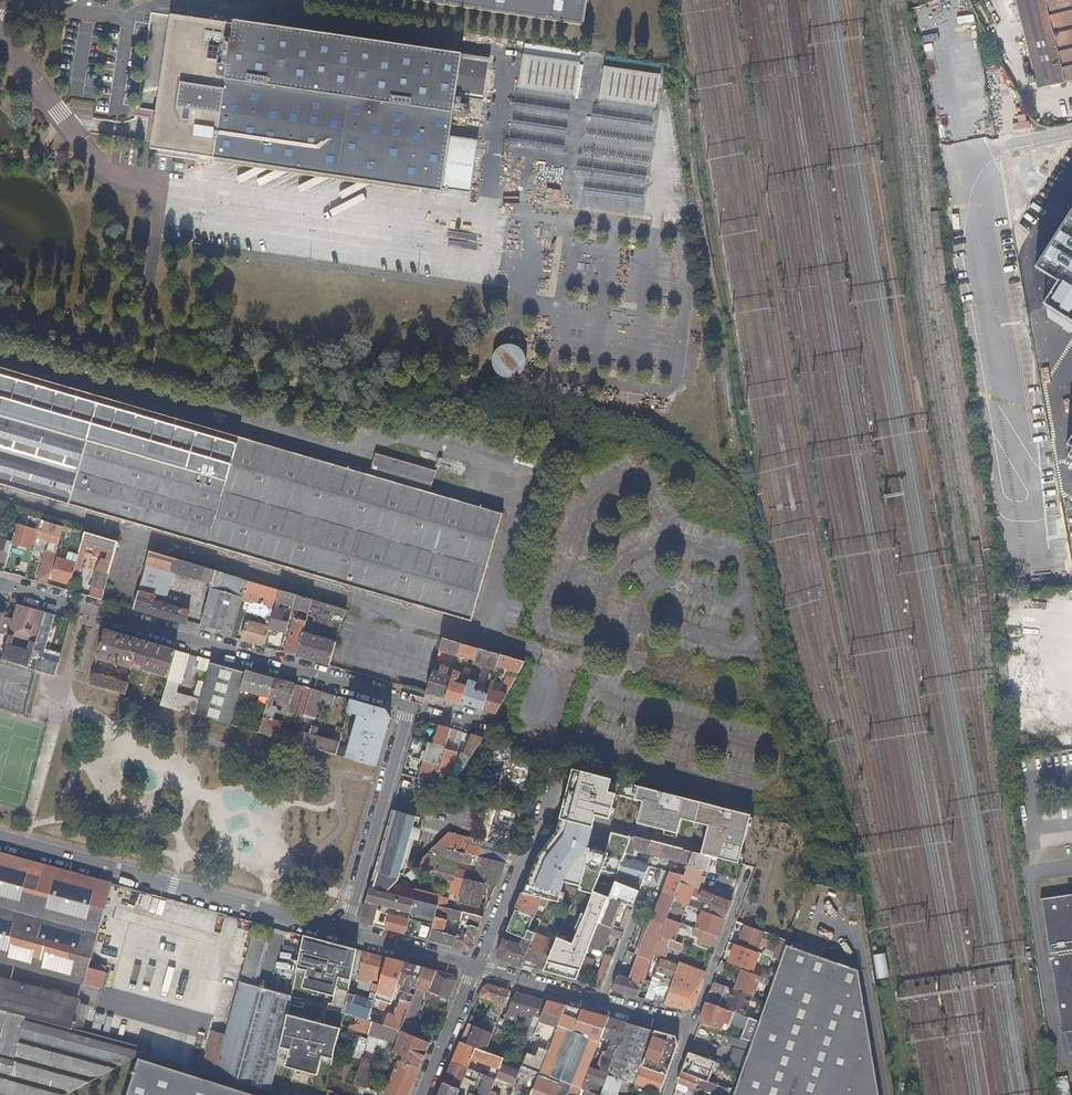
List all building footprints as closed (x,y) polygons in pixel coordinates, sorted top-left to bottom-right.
[(586,24),(589,0),(421,0),(586,24)] [(1039,89),(1071,81),(1071,0),(1017,0),(1039,89)] [(162,112),(158,141),(156,148),(227,161),(239,156),(244,166),(260,158),(264,169),(280,161),(284,173),(300,165),(304,176),(320,168),(323,179),(339,172),(343,183),(358,175),(362,186),(378,178),(382,190),(398,182),(402,192),(415,185),(420,195),(446,198),(468,63),(242,23),(241,28),(178,16),(162,112)] [(577,98),(582,64),(519,56),(514,90),(577,98)] [(470,63),(463,103),(473,105),(479,65),(470,63)] [(600,68),(596,102),(654,109),(658,75),(600,68)] [(149,140),(158,141),(162,112),(143,108),(141,116),(153,118),(149,140)] [(1038,273),(1058,285),(1043,309),(1071,327),(1071,217),(1038,273)] [(493,376),(523,372),(518,341),(489,346),(493,376)] [(310,575),(341,466),(0,368),(0,485),(310,575)] [(341,466),(310,575),(473,622),(503,513),(431,492),(436,471),(377,454),(371,475),(341,466)] [(64,526),(43,519),(35,545),(41,546),(42,544),(40,544),(41,538),(55,541),(52,551),(47,550),(37,580),(47,583),(64,526)] [(21,522),(19,521),(13,541),(12,542),(31,548),(36,529),(21,524),(21,522)] [(119,543),(86,533),(80,552),(79,554),(77,563),(74,571),(82,574),(89,552),(86,551),(88,545),(95,548),(93,555),(99,556),(102,549),(109,552),(107,559),(103,558),(98,569),(90,595),(102,600),(105,588),(119,543)] [(13,541),(0,538),(0,560),(6,562),(12,542),(13,541)] [(77,563),(79,554),(69,551),(66,560),(69,561),(77,563)] [(151,551),(147,563),(174,571),(213,583),(217,571),(151,551)] [(74,571),(77,563),(69,561),(66,560),(58,558),(52,579),(70,584),(74,571)] [(147,563),(139,590),(155,595),(156,595),(154,601),(166,604),(174,571),(147,563)] [(248,580),(217,571),(213,583),(200,625),(232,634),(243,597),(248,580)] [(265,585),(248,580),(243,597),(248,598),(249,593),(261,596),(265,585)] [(281,590),(265,585),(261,596),(272,600),(271,605),(276,607),(281,590)] [(139,590),(134,609),(188,624),(189,622),(187,621),(190,611),(166,604),(154,601),(156,595),(155,595),(139,590)] [(297,595),(281,590),(276,607),(275,610),(273,617),(272,620),(271,624),(270,629),(278,631),(286,633),(289,622),(282,620),(284,611),(279,609),(281,604),(293,607),(297,595)] [(313,599),(297,595),(293,607),(289,622),(286,633),(280,651),(297,655),(306,625),(307,621),(296,618),(299,608),(307,610),(306,614),(309,615),(313,599)] [(346,609),(313,599),(309,615),(316,617),(314,622),(340,629),(346,609)] [(256,603),(253,602),(253,603),(245,601),(242,614),(252,616),(256,603)] [(2,659),(29,667),(32,654),(10,647),(13,637),(22,639),(20,645),(34,649),(45,612),(18,604),(13,619),(9,635),(2,659)] [(273,617),(275,610),(267,607),(265,615),(273,617)] [(29,667),(55,674),(58,663),(41,658),(44,647),(46,638),(54,614),(45,612),(34,649),(32,654),(29,667)] [(9,635),(13,619),(3,616),(4,614),(0,613),(0,633),(9,635)] [(242,639),(264,646),(270,629),(271,624),(272,620),(267,619),(265,625),(248,620),(242,639)] [(330,665),(336,642),(311,634),(313,627),(306,625),(297,655),(330,665)] [(141,640),(106,629),(98,657),(110,660),(109,662),(118,664),(118,663),(133,667),(141,640)] [(444,638),(441,649),(459,655),(463,643),(444,638)] [(176,650),(141,640),(133,667),(168,677),(176,650)] [(463,643),(459,655),(476,660),(479,648),(463,643)] [(58,663),(62,652),(44,647),(41,658),(58,663)] [(471,675),(463,703),(484,709),(489,694),(479,691),(479,689),(476,688),(477,683),(479,683),(484,666),(494,669),(493,671),(495,672),(497,666),(501,654),(479,648),(476,660),(471,675)] [(190,654),(176,650),(168,677),(180,680),(179,681),(182,682),(190,654)] [(440,652),(427,693),(446,699),(453,675),(448,673),(450,667),(440,664),(440,662),(441,662),(444,654),(440,652)] [(525,662),(501,654),(497,666),(520,672),(525,662)] [(211,660),(198,656),(197,659),(200,659),(198,668),(208,671),(211,663),(211,660)] [(200,699),(195,715),(230,725),(240,689),(246,672),(211,663),(208,671),(205,682),(200,699)] [(96,665),(90,685),(117,692),(125,694),(128,683),(97,674),(99,666),(96,665)] [(453,675),(446,699),(463,703),(471,675),(462,672),(463,669),(459,668),(458,671),(455,670),(453,675)] [(246,672),(240,689),(261,695),(259,701),(268,704),(275,678),(246,670),(246,672)] [(484,709),(498,713),(507,695),(516,678),(512,676),(508,678),(505,684),(496,681),(497,678),(494,677),(491,687),(489,694),(484,709)] [(180,680),(168,677),(161,699),(160,705),(195,715),(200,699),(193,697),(176,692),(179,681),(180,680)] [(268,704),(259,733),(280,739),(282,733),(280,732),(282,723),(273,720),(277,707),(273,705),(275,699),(287,704),(286,706),(290,707),(296,685),(275,678),(268,704)] [(198,680),(193,697),(200,699),(205,682),(198,680)] [(296,685),(290,707),(288,712),(295,714),(303,686),(296,685)] [(282,733),(280,739),(296,744),(300,731),(304,716),(312,689),(306,687),(295,722),(297,722),(294,730),(284,727),(282,733)] [(312,689),(304,716),(315,719),(320,703),(331,706),(332,702),(334,703),(336,696),(312,689)] [(154,697),(153,703),(160,705),(161,699),(154,697)] [(368,764),(376,767),(391,718),(386,710),(352,700),(349,713),(359,715),(347,758),(350,759),(356,761),(368,764)] [(446,747),(451,728),(441,725),(435,744),(441,745),(446,747)] [(300,731),(296,744),(336,755),(337,751),(339,745),(340,742),(322,737),(323,734),(319,733),(318,736),(315,735),(317,727),(312,726),(310,734),(300,731)] [(472,757),(484,737),(473,734),(466,753),(472,757)] [(427,751),(425,760),(441,765),(443,756),(445,749),(446,747),(441,745),(435,744),(430,742),(427,751)] [(443,756),(441,765),(439,769),(451,773),(457,752),(445,749),(443,756)] [(421,772),(405,767),(403,774),(435,783),(438,773),(439,769),(441,765),(425,760),(421,772)] [(733,862),(745,814),(598,776),(586,824),(595,826),(633,836),(703,854),(709,856),(733,862)] [(406,829),(412,831),(416,816),(393,809),(390,818),(394,819),(394,822),(398,823),(399,821),(408,824),(406,829)] [(378,862),(375,872),(400,879),(412,831),(406,829),(408,824),(399,821),(398,823),(394,822),(383,856),(380,855),(379,856),(383,857),(381,863),(378,862)] [(633,836),(595,826),(573,881),(611,891),(615,881),(616,880),(618,874),(619,872),(624,859),(633,836)] [(435,845),(463,852),(464,849),(461,849),(465,836),(449,832),(435,845)] [(692,852),(633,836),(624,859),(631,861),(635,850),(656,855),(659,856),(684,863),(688,864),(692,852)] [(471,864),(474,855),(463,852),(435,845),(414,865),(431,870),(435,855),(471,864)] [(480,857),(492,860),(494,855),(479,851),(478,856),(480,857)] [(0,852),(0,961),(84,984),(85,982),(101,986),(107,965),(98,962),(97,968),(90,966),(100,928),(108,931),(112,918),(103,915),(112,883),(0,852)] [(700,869),(703,854),(692,852),(688,864),(687,864),(700,869)] [(505,863),(508,857),(494,853),(494,855),(492,860),(505,863)] [(705,871),(709,856),(703,854),(700,869),(703,870),(705,871)] [(505,863),(492,860),(480,857),(475,873),(457,868),(457,866),(441,862),(438,871),(446,874),(455,876),(485,884),(496,886),(505,863)] [(631,861),(624,859),(619,872),(643,879),(648,866),(631,861)] [(683,875),(686,869),(687,864),(688,864),(684,863),(680,874),(683,875)] [(701,875),(703,870),(700,869),(687,864),(686,869),(701,875)] [(446,874),(438,871),(431,870),(414,865),(410,870),(445,878),(446,874)] [(696,887),(701,875),(686,869),(683,875),(681,881),(694,886),(695,887),(696,887)] [(681,881),(683,875),(680,874),(670,871),(652,919),(665,924),(668,917),(674,899),(681,881)] [(628,878),(618,874),(616,880),(626,884),(628,878)] [(480,908),(485,884),(455,876),(454,881),(461,882),(464,883),(463,886),(460,885),(459,889),(462,890),(459,903),(480,908)] [(550,881),(530,876),(523,893),(541,898),(545,899),(550,881)] [(611,891),(573,881),(562,878),(560,884),(556,902),(571,905),(603,913),(611,891)] [(560,884),(550,881),(545,899),(556,902),(560,884)] [(615,881),(611,891),(603,913),(599,923),(610,927),(619,904),(621,904),(623,905),(624,902),(623,901),(620,900),(622,897),(629,900),(635,902),(639,890),(615,881)] [(694,886),(681,881),(674,899),(684,903),(687,904),(694,886)] [(438,906),(446,908),(448,898),(394,885),(387,893),(415,900),(438,906)] [(415,900),(387,893),(370,888),(362,916),(366,923),(377,926),(378,921),(382,905),(401,910),(400,916),(389,914),(387,923),(383,922),(382,927),(405,933),(407,928),(408,923),(410,918),(413,907),(415,900)] [(732,901),(735,894),(718,888),(716,894),(732,901)] [(726,919),(732,901),(716,894),(703,890),(699,899),(714,905),(711,913),(726,919)] [(541,898),(523,893),(516,910),(534,917),(541,898)] [(221,926),(225,914),(152,894),(147,910),(217,929),(221,926)] [(1041,900),(1061,1032),(1065,1032),(1068,1052),(1071,1052),(1071,896),(1041,900)] [(633,905),(635,902),(629,900),(622,897),(620,900),(623,901),(624,902),(633,905)] [(684,903),(674,899),(668,917),(677,921),(684,903)] [(619,904),(610,927),(612,928),(621,904),(619,904)] [(571,905),(559,933),(556,940),(545,967),(544,971),(554,974),(555,971),(578,977),(590,948),(599,923),(603,913),(571,905)] [(429,940),(454,947),(457,936),(444,933),(447,919),(460,922),(463,912),(446,908),(438,906),(436,913),(433,924),(429,940)] [(433,924),(436,913),(413,907),(410,918),(408,923),(407,928),(405,933),(414,936),(418,920),(433,924)] [(719,936),(726,919),(711,913),(704,910),(697,928),(719,936)] [(471,948),(483,917),(463,912),(460,922),(469,925),(465,935),(458,933),(457,936),(454,947),(466,950),(471,948)] [(645,925),(648,918),(641,915),(638,922),(645,925)] [(677,921),(668,917),(665,924),(661,935),(676,941),(682,922),(677,921)] [(254,934),(257,923),(242,919),(239,930),(254,934)] [(661,935),(665,924),(652,919),(639,955),(652,960),(654,952),(661,935)] [(610,927),(599,923),(590,948),(594,949),(602,952),(609,933),(621,938),(623,932),(612,928),(610,927)] [(540,925),(537,932),(556,940),(559,933),(540,925)] [(756,951),(764,932),(762,931),(745,925),(738,945),(756,951)] [(715,947),(719,936),(697,928),(693,926),(692,930),(694,931),(693,935),(701,938),(700,942),(715,947)] [(181,939),(135,927),(124,964),(120,967),(115,984),(163,997),(181,939)] [(526,932),(524,938),(533,941),(535,936),(526,932)] [(535,936),(533,941),(526,959),(545,967),(556,940),(537,932),(535,936)] [(227,1034),(216,1075),(272,1091),(276,1073),(279,1056),(292,995),(253,985),(253,984),(256,984),(267,942),(265,939),(253,935),(249,952),(243,974),(227,1034)] [(676,941),(661,935),(654,952),(662,955),(666,957),(670,945),(681,949),(683,943),(676,941)] [(361,948),(309,936),(301,969),(311,971),(307,988),(339,996),(344,976),(354,978),(361,948)] [(533,941),(524,938),(521,944),(504,939),(498,954),(500,959),(523,965),(526,959),(533,941)] [(786,943),(787,940),(780,938),(775,952),(764,948),(762,954),(780,960),(786,943)] [(786,943),(780,960),(774,977),(773,981),(759,1021),(756,1030),(734,1091),(733,1094),(880,1094),(860,969),(786,943)] [(753,960),(756,951),(738,945),(737,944),(730,961),(741,965),(744,957),(753,960)] [(285,946),(279,974),(293,977),(299,950),(285,946)] [(231,971),(243,974),(249,952),(237,948),(231,971)] [(377,994),(387,957),(364,951),(358,980),(373,984),(371,992),(377,994)] [(662,955),(654,952),(652,960),(649,968),(664,973),(663,975),(658,988),(653,1001),(665,1004),(675,977),(673,976),(677,965),(660,959),(662,955)] [(881,953),(868,955),(873,979),(884,976),(881,953)] [(602,987),(614,957),(609,955),(606,954),(595,985),(602,987)] [(649,968),(652,960),(639,955),(630,977),(629,979),(618,975),(612,989),(638,996),(642,984),(649,968)] [(677,961),(666,957),(662,955),(660,959),(677,965),(673,976),(675,977),(680,962),(677,961)] [(375,999),(392,1004),(399,983),(406,962),(387,957),(377,994),(375,999)] [(595,960),(587,957),(582,971),(590,974),(595,960)] [(385,1025),(401,1030),(415,995),(417,988),(425,967),(406,962),(399,983),(403,984),(397,1000),(401,1001),(396,1016),(389,1013),(385,1025)] [(694,1005),(706,972),(680,962),(675,977),(665,1004),(686,1009),(694,1005)] [(722,962),(718,971),(732,976),(735,967),(722,962)] [(431,992),(449,999),(457,980),(455,975),(425,967),(417,988),(428,991),(427,994),(430,995),(431,992)] [(664,973),(649,968),(642,984),(658,988),(663,975),(664,973)] [(761,976),(752,973),(742,969),(735,989),(751,995),(754,996),(761,976)] [(768,979),(769,976),(753,970),(752,973),(761,976),(768,979)] [(81,1030),(88,1005),(80,1003),(80,1001),(0,978),(0,1009),(9,1011),(26,1016),(73,1028),(81,1030)] [(745,1012),(751,995),(735,989),(714,982),(711,990),(726,995),(726,996),(729,997),(726,1005),(745,1012)] [(493,1033),(496,1027),(501,1015),(511,990),(490,985),(484,987),(480,996),(498,1002),(497,1005),(493,1003),(486,1022),(472,1016),(469,1023),(476,1026),(486,1030),(493,1033)] [(377,994),(371,992),(368,1000),(355,995),(349,993),(345,1013),(369,1020),(375,999),(377,994)] [(548,1001),(517,992),(509,1012),(525,1016),(524,1020),(523,1024),(529,1025),(531,1025),(531,1029),(530,1029),(522,1046),(529,1048),(534,1036),(548,1001)] [(707,1002),(721,1007),(722,1004),(720,1003),(722,997),(711,992),(707,1002)] [(403,1031),(416,1037),(420,1027),(411,1023),(415,1014),(422,998),(415,995),(401,1030),(403,1031)] [(567,1006),(548,1001),(534,1036),(543,1039),(536,1056),(527,1052),(522,1065),(523,1066),(541,1073),(567,1006)] [(721,1030),(729,1010),(721,1007),(707,1002),(700,1022),(721,1030)] [(567,1006),(541,1073),(561,1080),(582,1088),(590,1067),(596,1052),(597,1049),(602,1036),(610,1018),(567,1006)] [(9,1011),(0,1009),(0,1028),(1,1028),(4,1029),(9,1011)] [(26,1016),(9,1011),(4,1029),(1,1028),(0,1031),(0,1053),(15,1057),(26,1016)] [(525,1016),(509,1012),(506,1019),(523,1024),(524,1020),(525,1016)] [(756,1030),(759,1021),(736,1012),(733,1021),(756,1030)] [(361,1031),(369,1033),(372,1021),(369,1020),(345,1013),(342,1025),(361,1031)] [(342,1028),(291,1015),(283,1047),(292,1049),(288,1067),(321,1075),(325,1056),(335,1058),(342,1028)] [(138,1055),(149,1050),(148,1049),(143,1047),(85,1031),(81,1030),(73,1028),(26,1016),(15,1057),(0,1053),(0,1094),(63,1094),(138,1055)] [(85,1031),(143,1047),(148,1033),(89,1016),(85,1031)] [(604,1086),(609,1074),(616,1057),(629,1023),(610,1018),(602,1036),(611,1039),(609,1046),(601,1071),(590,1067),(582,1088),(590,1091),(593,1082),(604,1086)] [(369,1034),(396,1043),(401,1030),(385,1025),(372,1021),(369,1033),(369,1034)] [(492,1036),(493,1033),(486,1030),(476,1026),(469,1023),(461,1042),(468,1044),(486,1051),(492,1036)] [(642,1067),(656,1030),(629,1023),(616,1057),(642,1067)] [(502,1029),(496,1027),(493,1033),(492,1036),(499,1038),(502,1029)] [(155,1035),(149,1058),(161,1061),(168,1033),(169,1032),(157,1028),(155,1035)] [(404,1056),(402,1061),(420,1068),(423,1062),(431,1043),(416,1037),(403,1031),(401,1030),(396,1043),(393,1053),(404,1056)] [(642,1067),(667,1076),(679,1044),(676,1036),(656,1030),(642,1067)] [(211,1045),(203,1072),(216,1075),(227,1034),(214,1031),(211,1045)] [(361,1060),(369,1034),(369,1033),(361,1031),(353,1057),(361,1060)] [(149,1050),(138,1055),(141,1056),(149,1058),(155,1035),(148,1033),(143,1047),(148,1049),(149,1050)] [(168,1033),(161,1061),(203,1072),(211,1045),(168,1033)] [(453,1062),(471,1069),(476,1070),(480,1060),(500,1069),(503,1061),(504,1058),(486,1051),(468,1044),(461,1042),(453,1062)] [(631,1082),(658,1092),(662,1094),(668,1076),(667,1076),(642,1067),(616,1057),(609,1074),(631,1082)] [(522,1065),(504,1058),(503,1061),(500,1069),(498,1073),(497,1077),(515,1084),(523,1066),(522,1065)] [(139,1060),(127,1094),(249,1094),(189,1077),(154,1065),(139,1060)] [(402,1061),(397,1062),(384,1094),(385,1094),(409,1094),(420,1068),(402,1061)] [(444,1082),(460,1089),(467,1070),(470,1071),(471,1069),(453,1062),(444,1082)] [(354,1084),(365,1088),(372,1068),(360,1064),(354,1084)] [(541,1073),(523,1066),(515,1084),(514,1088),(519,1090),(522,1084),(534,1089),(539,1078),(541,1073)] [(460,1089),(463,1090),(467,1091),(471,1080),(476,1070),(471,1069),(470,1071),(467,1070),(460,1089)] [(491,1090),(496,1078),(476,1070),(471,1080),(478,1082),(473,1094),(476,1094),(489,1094),(491,1090)] [(713,1093),(716,1085),(700,1078),(682,1072),(678,1083),(692,1089),(698,1091),(700,1088),(713,1093)] [(631,1082),(609,1074),(604,1086),(602,1092),(611,1094),(617,1094),(619,1091),(620,1087),(628,1090),(631,1082)] [(1056,1078),(1059,1094),(1070,1094),(1067,1076),(1056,1078)] [(534,1089),(532,1094),(555,1094),(559,1085),(539,1078),(534,1089)] [(471,1080),(467,1091),(469,1092),(473,1094),(478,1082),(471,1080)] [(579,1094),(582,1088),(561,1080),(559,1085),(555,1094),(568,1094),(570,1091),(579,1094)] [(444,1082),(439,1094),(458,1094),(459,1091),(462,1092),(463,1090),(460,1089),(444,1082)] [(734,1091),(716,1085),(713,1093),(720,1094),(733,1094),(734,1091)]
